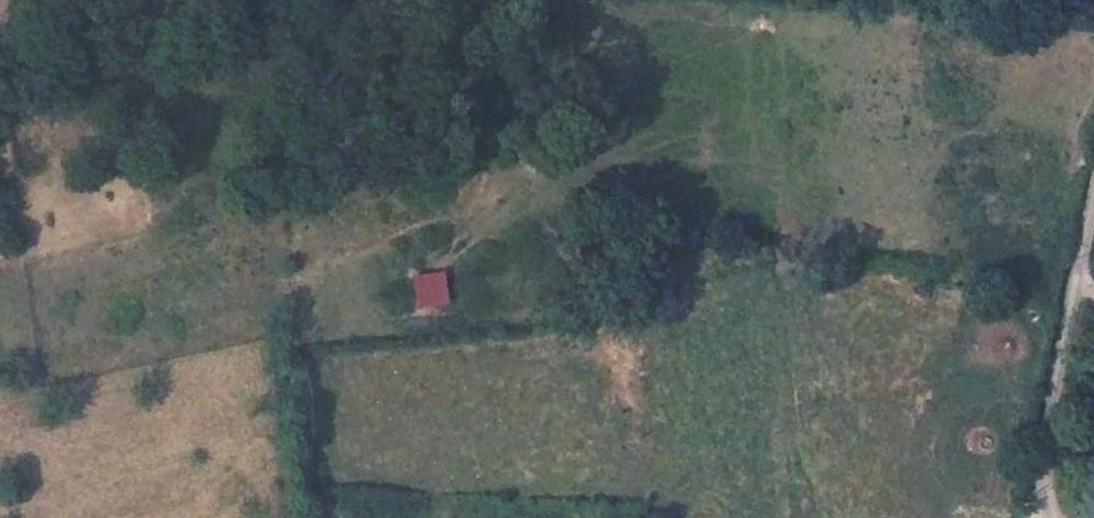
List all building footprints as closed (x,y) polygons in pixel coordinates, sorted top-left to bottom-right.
[(413,308),(448,306),(445,271),(410,273),(413,308)]
